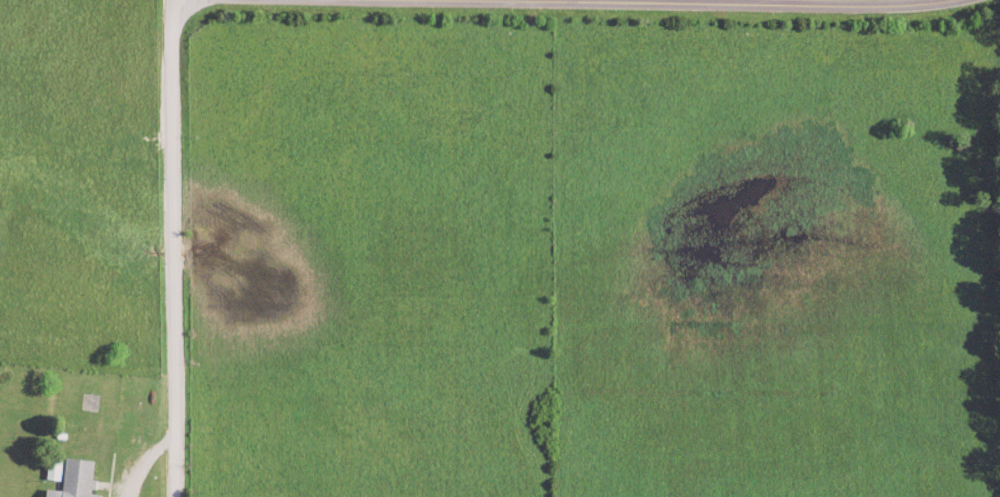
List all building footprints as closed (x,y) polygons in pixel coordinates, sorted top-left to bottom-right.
[(64,459),(61,492),(43,490),(43,496),(99,496),(91,495),(94,462),(64,459)]
